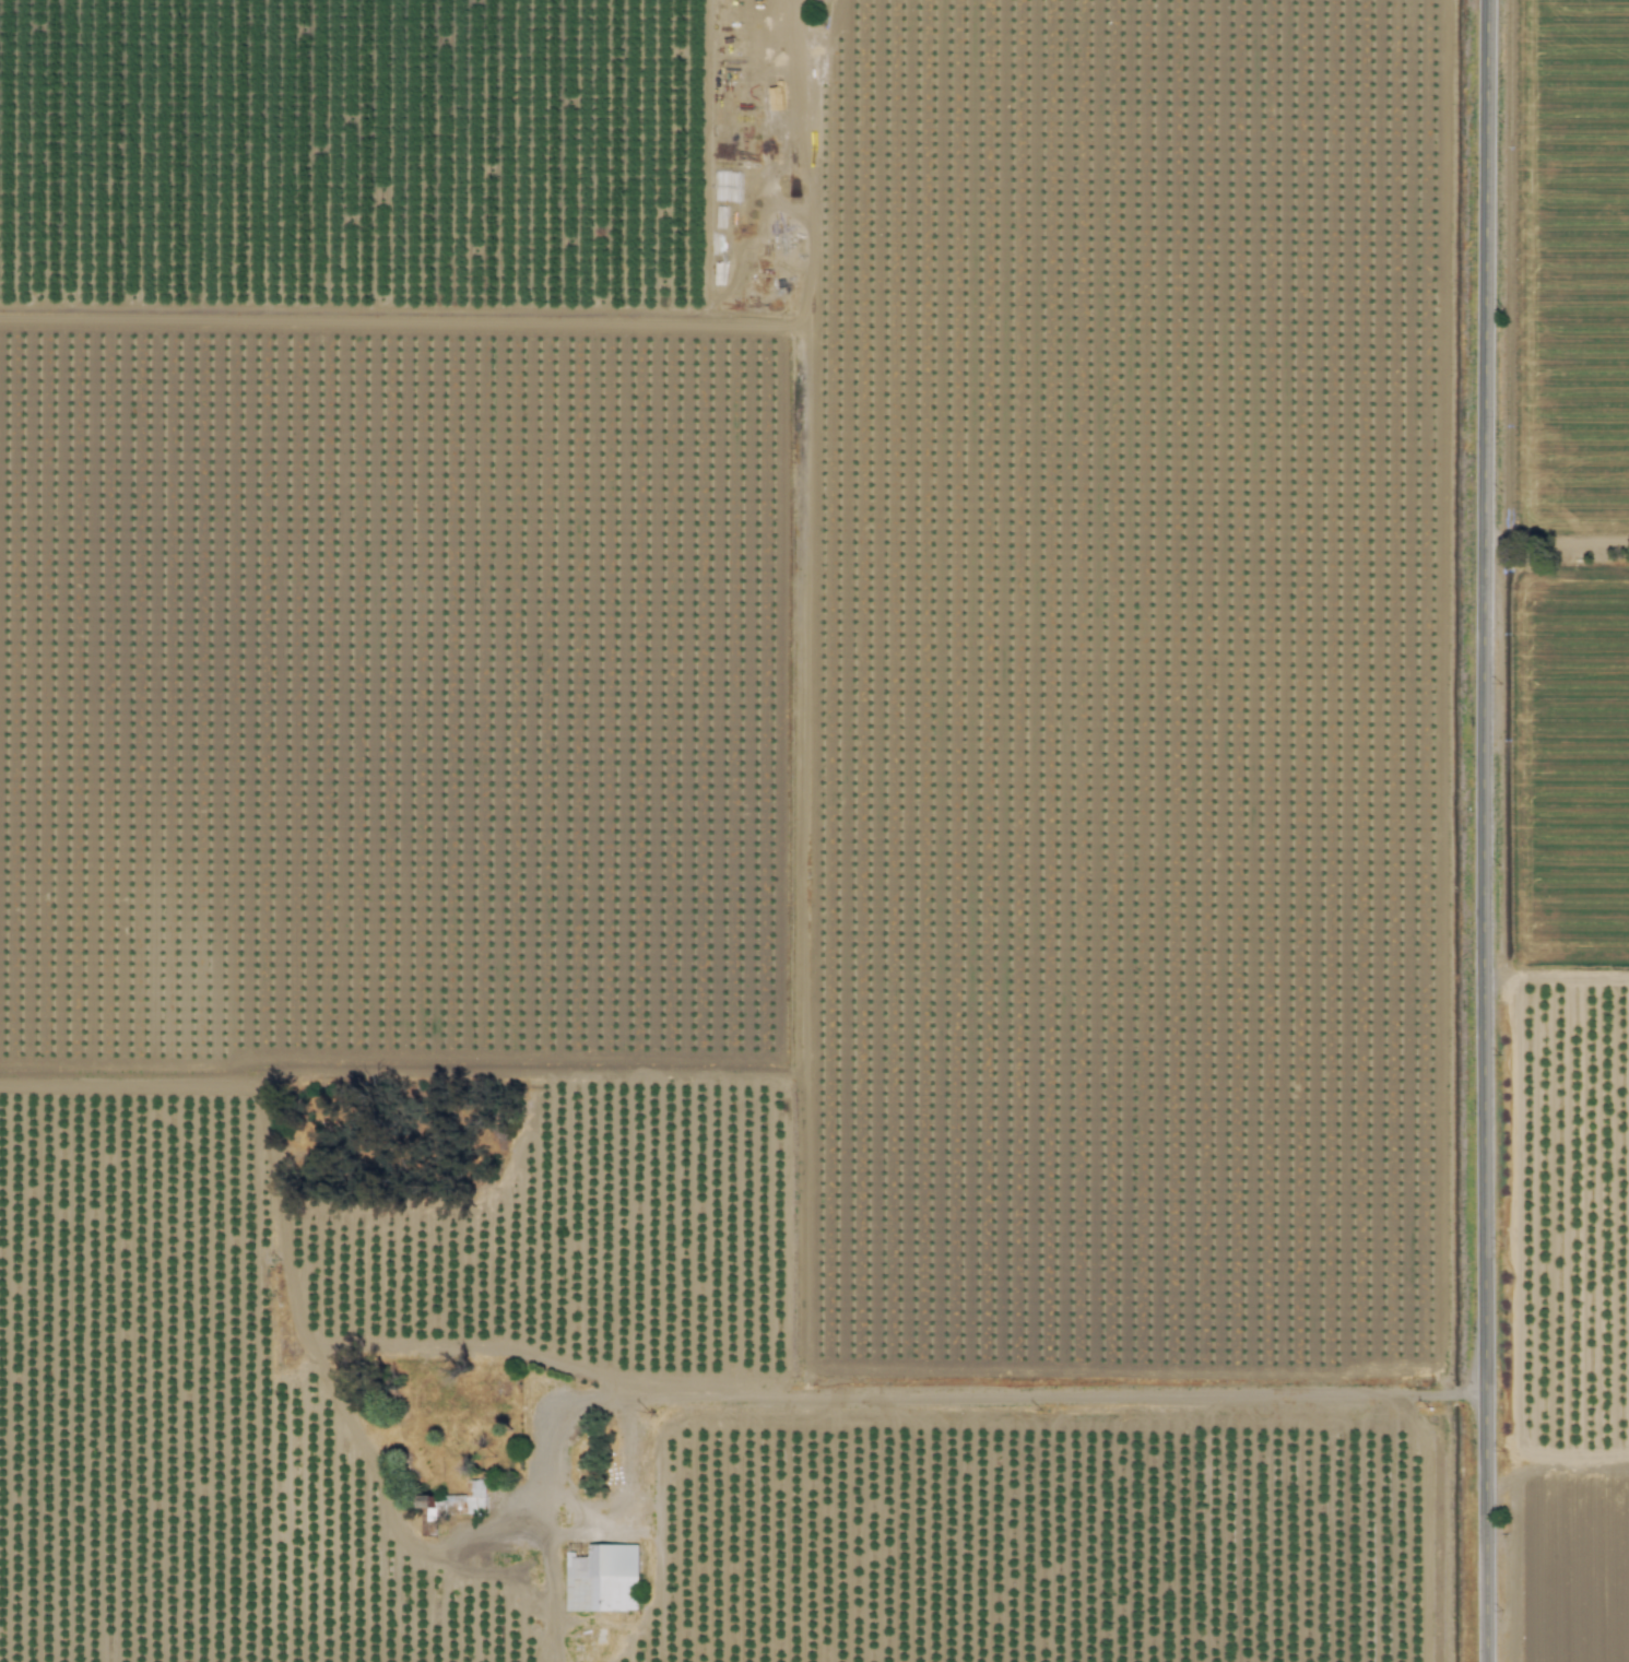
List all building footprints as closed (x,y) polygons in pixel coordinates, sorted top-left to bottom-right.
[(566,1544),(566,1610),(638,1611),(638,1545),(566,1544)]
